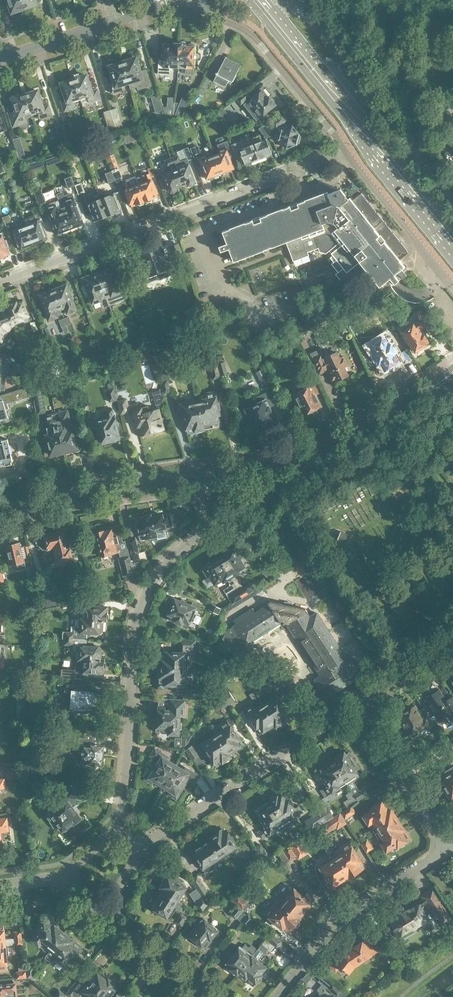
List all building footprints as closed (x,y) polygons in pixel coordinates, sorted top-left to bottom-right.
[(22,0),(7,0),(11,11),(14,10),(15,11),(24,8),(22,0)] [(179,43),(170,43),(170,45),(164,45),(163,61),(159,61),(158,74),(170,74),(170,67),(178,67),(179,43)] [(179,43),(178,67),(187,68),(187,71),(193,71),(193,68),(194,44),(179,43)] [(246,52),(244,53),(239,46),(224,55),(229,63),(232,61),(236,68),(231,71),(238,82),(254,73),(248,61),(251,60),(246,52)] [(123,61),(129,82),(131,87),(137,85),(139,88),(152,84),(147,67),(140,69),(136,57),(123,61)] [(122,84),(129,82),(123,61),(109,65),(113,78),(107,80),(112,93),(124,89),(122,84)] [(92,89),(87,75),(74,79),(80,97),(86,94),(89,102),(95,100),(101,98),(98,87),(92,89)] [(64,111),(69,109),(76,106),(73,99),(80,97),(74,79),(61,84),(66,98),(60,100),(64,111)] [(268,97),(263,89),(252,98),(247,90),(237,98),(241,103),(243,101),(256,119),(261,116),(276,104),(270,96),(268,97)] [(43,105),(38,90),(25,94),(31,112),(38,110),(40,118),(52,114),(49,103),(43,105)] [(175,115),(182,116),(191,95),(184,92),(180,103),(175,115)] [(25,94),(12,99),(14,106),(7,108),(9,112),(8,113),(13,127),(27,122),(25,116),(32,114),(31,112),(25,94)] [(162,109),(158,94),(152,96),(156,111),(162,109)] [(167,95),(160,97),(163,109),(170,107),(167,95)] [(110,109),(115,126),(116,130),(124,128),(117,107),(110,109)] [(109,128),(115,126),(110,109),(103,111),(109,128)] [(299,143),(301,136),(292,125),(287,127),(283,122),(285,120),(281,115),(266,127),(269,131),(275,126),(276,128),(277,126),(281,131),(279,139),(280,140),(280,141),(286,148),(299,143)] [(62,124),(66,135),(72,133),(69,122),(62,124)] [(59,137),(66,135),(62,124),(55,126),(59,137)] [(263,127),(258,129),(266,138),(271,137),(270,133),(263,127)] [(222,174),(226,173),(227,170),(233,168),(227,154),(231,152),(225,135),(215,139),(220,153),(213,156),(220,173),(221,173),(222,174)] [(261,141),(259,135),(250,138),(253,144),(259,160),(266,157),(265,156),(272,153),(266,138),(261,141)] [(13,138),(17,150),(20,159),(26,157),(20,136),(13,138)] [(9,152),(17,150),(13,138),(5,140),(9,152)] [(252,163),(259,160),(253,144),(242,148),(240,141),(231,145),(237,162),(243,159),(244,164),(251,161),(252,163)] [(189,148),(194,159),(201,156),(197,145),(189,148)] [(170,158),(181,186),(185,184),(188,187),(192,187),(195,185),(195,181),(187,161),(192,159),(187,147),(173,153),(175,156),(170,158)] [(220,173),(213,156),(205,158),(205,156),(199,158),(207,178),(212,176),(214,177),(218,176),(219,173),(220,173)] [(156,163),(167,191),(170,194),(174,194),(176,192),(176,188),(181,186),(170,158),(156,163)] [(138,184),(144,201),(145,201),(147,202),(151,201),(151,199),(153,198),(152,197),(157,196),(151,178),(156,176),(153,167),(147,169),(149,173),(144,175),(146,181),(138,184)] [(123,179),(120,168),(112,171),(116,181),(123,179)] [(116,181),(112,171),(106,174),(109,183),(116,181)] [(71,176),(65,179),(68,188),(75,186),(75,185),(71,176)] [(129,187),(127,181),(122,183),(131,206),(138,204),(139,205),(142,204),(143,202),(144,201),(138,184),(129,187)] [(75,185),(77,191),(79,195),(85,193),(82,183),(75,185)] [(39,204),(46,202),(41,189),(35,192),(39,204)] [(330,257),(331,259),(333,262),(331,263),(338,272),(335,274),(344,285),(352,279),(353,280),(362,274),(360,272),(365,269),(380,287),(390,279),(395,284),(399,281),(395,275),(405,267),(400,260),(408,254),(408,253),(407,251),(407,250),(401,242),(400,242),(399,241),(399,240),(393,232),(392,233),(391,231),(391,230),(385,222),(385,223),(383,221),(384,221),(377,213),(375,211),(376,211),(369,203),(367,201),(368,201),(361,193),(352,200),(350,198),(348,199),(340,189),(328,193),(328,191),(298,203),(297,202),(289,205),(290,206),(260,217),(260,216),(252,219),(252,220),(222,231),(227,244),(219,246),(221,252),(229,249),(233,262),(264,250),(271,247),(271,248),(286,242),(293,261),(308,255),(307,252),(318,248),(320,251),(327,253),(329,251),(333,255),(330,257)] [(105,219),(106,216),(107,216),(101,198),(99,193),(86,198),(87,203),(94,221),(100,219),(102,219),(105,219)] [(113,215),(114,213),(120,211),(114,193),(101,198),(107,216),(108,215),(110,216),(113,215)] [(61,236),(63,232),(69,229),(62,208),(58,199),(46,204),(47,208),(56,234),(61,236)] [(62,208),(69,229),(78,226),(81,228),(83,224),(74,199),(65,202),(66,206),(62,208)] [(36,218),(43,215),(40,206),(33,209),(36,218)] [(9,214),(2,217),(6,227),(7,229),(14,226),(9,214)] [(33,242),(34,245),(41,243),(40,240),(46,238),(39,220),(26,225),(33,242)] [(26,248),(34,245),(33,242),(26,225),(13,229),(20,248),(25,246),(26,248)] [(4,257),(4,255),(9,253),(1,233),(0,233),(0,258),(4,257)] [(144,277),(148,275),(167,268),(161,254),(165,252),(163,247),(154,251),(153,250),(146,253),(146,254),(142,256),(146,264),(139,267),(144,277)] [(117,286),(110,268),(97,273),(104,292),(109,306),(116,303),(129,298),(123,284),(117,286)] [(109,306),(104,292),(97,273),(83,278),(93,303),(100,300),(103,308),(109,306)] [(76,307),(74,303),(67,284),(53,290),(61,309),(65,307),(68,313),(76,310),(78,314),(85,311),(83,305),(76,307)] [(388,284),(381,289),(385,294),(392,288),(388,284)] [(59,321),(59,320),(57,317),(55,311),(61,309),(53,290),(39,295),(49,320),(51,324),(59,321)] [(28,316),(23,301),(17,304),(16,303),(7,306),(7,307),(14,324),(23,320),(24,323),(30,321),(28,316)] [(7,307),(0,310),(0,327),(7,332),(14,324),(7,307)] [(325,342),(319,329),(335,321),(329,309),(315,315),(317,318),(295,329),(299,339),(314,331),(316,335),(315,336),(323,352),(312,357),(320,373),(327,370),(333,382),(348,375),(344,366),(348,365),(344,356),(340,358),(337,352),(330,355),(324,342),(325,342)] [(415,351),(426,345),(425,343),(429,341),(420,328),(429,322),(422,310),(415,314),(419,321),(403,331),(415,351)] [(393,327),(385,314),(379,318),(386,330),(393,327)] [(67,325),(64,318),(59,320),(59,321),(62,327),(65,334),(70,332),(67,325)] [(339,332),(342,337),(344,337),(348,333),(348,331),(345,327),(342,327),(338,330),(339,332)] [(46,349),(49,348),(43,332),(31,337),(46,349)] [(391,366),(405,358),(389,332),(375,340),(379,348),(376,349),(382,360),(386,357),(391,366)] [(142,352),(148,349),(143,336),(137,339),(139,344),(134,346),(136,354),(142,352)] [(105,352),(109,362),(112,361),(126,355),(123,346),(105,352)] [(78,356),(71,359),(76,371),(83,369),(78,356)] [(21,368),(25,363),(20,359),(16,365),(21,368)] [(25,363),(21,368),(32,376),(35,373),(33,369),(25,363)] [(218,366),(221,375),(227,374),(224,364),(218,366)] [(38,382),(55,378),(51,365),(35,369),(38,382)] [(221,375),(218,366),(218,365),(210,367),(214,379),(221,377),(221,375)] [(164,394),(172,392),(168,381),(170,380),(168,373),(158,376),(164,394)] [(52,392),(68,387),(63,376),(49,380),(52,392)] [(28,387),(38,384),(36,377),(26,380),(28,387)] [(316,408),(321,406),(315,394),(319,392),(313,378),(306,382),(308,387),(294,394),(296,397),(295,399),(296,402),(298,402),(304,414),(309,412),(312,413),(315,411),(316,408)] [(8,418),(6,409),(9,408),(7,403),(30,396),(27,386),(0,395),(0,420),(8,418)] [(38,414),(45,413),(40,386),(33,388),(38,414)] [(114,388),(109,389),(106,390),(109,402),(117,400),(114,388)] [(266,399),(245,409),(255,430),(262,427),(264,429),(270,426),(271,423),(277,420),(269,404),(278,400),(272,389),(264,393),(266,399)] [(206,398),(198,400),(204,429),(221,425),(218,414),(220,414),(215,391),(205,393),(206,398)] [(128,405),(126,398),(118,401),(121,413),(132,410),(139,435),(149,433),(151,434),(154,433),(156,431),(163,429),(157,409),(149,411),(147,406),(139,408),(137,402),(128,405)] [(204,429),(198,400),(176,405),(178,413),(183,412),(187,432),(204,429)] [(98,444),(120,439),(115,416),(114,416),(112,409),(105,410),(106,418),(93,421),(95,429),(94,430),(98,444)] [(55,414),(65,452),(77,449),(72,428),(71,428),(67,411),(55,414)] [(55,414),(46,416),(44,417),(48,434),(46,434),(51,455),(65,452),(55,414)] [(21,443),(19,434),(8,437),(8,439),(3,440),(1,439),(0,439),(0,465),(5,463),(5,466),(12,464),(12,462),(13,461),(10,450),(9,445),(21,443)] [(152,517),(152,514),(138,517),(140,524),(137,525),(140,540),(157,536),(157,540),(167,537),(165,529),(165,528),(165,527),(171,525),(169,514),(163,516),(162,514),(152,517)] [(41,535),(35,542),(44,551),(48,550),(54,548),(57,562),(73,559),(72,553),(80,551),(78,542),(70,543),(67,531),(70,531),(71,535),(76,534),(74,527),(66,529),(44,534),(44,535),(41,535)] [(94,535),(90,536),(92,547),(97,546),(100,557),(118,552),(120,558),(119,558),(124,576),(134,573),(130,556),(129,556),(125,541),(122,542),(120,534),(113,536),(111,529),(102,531),(101,529),(97,530),(96,532),(94,533),(94,535)] [(337,539),(349,544),(352,536),(341,531),(337,539)] [(135,563),(141,561),(139,553),(135,537),(128,539),(131,555),(133,555),(135,563)] [(26,546),(21,547),(19,541),(12,543),(11,542),(7,543),(7,544),(5,545),(10,565),(14,564),(16,570),(26,568),(25,563),(30,562),(26,546)] [(243,597),(253,591),(249,585),(243,588),(238,580),(236,580),(233,575),(237,573),(236,571),(243,567),(238,559),(242,556),(237,547),(219,558),(243,597)] [(243,597),(219,558),(201,569),(207,578),(202,581),(207,589),(223,579),(224,581),(227,579),(230,584),(229,585),(230,586),(224,590),(228,597),(232,604),(243,597)] [(382,584),(372,591),(377,599),(387,592),(382,584)] [(225,608),(227,612),(261,591),(258,588),(253,591),(243,597),(232,604),(225,608)] [(46,608),(58,605),(56,594),(44,597),(46,608)] [(198,610),(201,605),(193,601),(192,605),(181,600),(180,602),(174,599),(168,614),(176,618),(174,622),(188,628),(195,609),(198,610)] [(82,609),(80,602),(80,601),(70,603),(72,611),(82,609)] [(234,621),(236,625),(227,631),(223,639),(239,664),(252,656),(245,645),(280,623),(287,624),(321,676),(315,680),(327,697),(358,677),(354,671),(358,668),(349,654),(345,656),(336,642),(332,644),(313,615),(310,617),(306,612),(307,611),(306,609),(271,601),(268,603),(268,604),(255,613),(253,609),(234,621)] [(218,614),(221,609),(222,608),(212,603),(208,609),(218,614)] [(102,620),(107,620),(107,612),(106,612),(106,607),(86,606),(86,611),(87,611),(87,619),(102,620)] [(63,633),(62,637),(87,638),(87,633),(99,633),(101,631),(102,620),(87,619),(78,619),(78,625),(75,625),(74,632),(63,631),(63,633)] [(80,651),(80,659),(82,659),(100,660),(100,650),(98,647),(87,646),(87,638),(62,637),(62,639),(65,639),(64,645),(73,645),(73,648),(75,651),(79,651),(80,651)] [(158,660),(157,669),(187,670),(189,650),(194,650),(194,641),(181,640),(180,653),(176,653),(175,652),(173,652),(172,653),(161,652),(160,661),(158,660)] [(279,652),(290,667),(299,661),(289,645),(279,652)] [(104,660),(100,660),(82,659),(82,665),(76,665),(76,669),(62,668),(61,677),(84,678),(84,673),(102,674),(102,669),(104,669),(104,660)] [(296,673),(302,682),(303,682),(293,666),(282,673),(281,672),(273,676),(278,684),(296,673)] [(187,670),(157,669),(157,677),(159,677),(159,685),(178,686),(178,690),(186,691),(187,670)] [(296,673),(278,684),(285,694),(291,690),(302,683),(302,682),(296,673)] [(101,700),(101,692),(88,691),(88,681),(75,680),(75,683),(70,683),(69,697),(75,698),(74,710),(87,711),(87,709),(98,709),(98,700),(101,700)] [(222,694),(229,705),(236,701),(229,690),(222,694)] [(291,690),(285,694),(290,702),(297,698),(291,690)] [(447,700),(440,690),(425,699),(439,721),(447,716),(450,721),(452,720),(452,696),(447,700)] [(223,709),(229,705),(222,694),(216,698),(223,709)] [(264,707),(277,728),(284,723),(283,722),(290,718),(280,703),(284,701),(280,694),(269,701),(271,703),(264,707)] [(184,699),(170,698),(169,707),(156,706),(156,710),(155,710),(155,717),(157,717),(157,729),(168,729),(168,734),(179,734),(180,714),(183,715),(184,699)] [(277,728),(264,707),(263,705),(256,710),(252,704),(245,709),(261,734),(274,725),(276,728),(277,728)] [(413,707),(412,706),(411,706),(408,707),(407,709),(408,710),(405,713),(404,711),(402,711),(400,713),(399,714),(400,716),(398,717),(413,740),(431,727),(433,730),(437,728),(428,714),(423,717),(418,710),(415,706),(413,707)] [(231,758),(231,757),(229,754),(243,745),(230,726),(234,724),(231,719),(220,726),(223,731),(216,735),(217,737),(231,758)] [(86,765),(88,763),(101,765),(104,745),(98,745),(99,734),(85,732),(84,738),(80,738),(79,746),(83,746),(81,762),(83,764),(86,765)] [(194,735),(182,734),(181,745),(187,746),(194,735)] [(231,758),(217,737),(210,742),(209,740),(198,747),(203,753),(206,751),(216,766),(222,761),(223,763),(231,758)] [(192,760),(199,756),(192,745),(185,750),(192,760)] [(162,785),(175,765),(168,761),(170,757),(155,748),(151,755),(157,759),(145,778),(152,783),(154,779),(162,785)] [(337,759),(333,761),(347,782),(350,779),(351,781),(359,776),(355,770),(359,768),(348,751),(344,754),(343,752),(336,757),(337,759)] [(325,796),(327,795),(347,782),(333,761),(318,771),(327,786),(320,790),(325,796)] [(452,785),(452,762),(448,765),(449,768),(442,772),(442,773),(436,777),(441,783),(439,784),(443,790),(444,789),(445,790),(452,785)] [(182,769),(175,765),(162,785),(171,790),(169,793),(177,798),(188,778),(195,782),(199,775),(184,766),(182,769)] [(19,768),(5,772),(5,771),(0,772),(0,790),(8,788),(5,778),(6,778),(7,780),(21,777),(19,768)] [(355,793),(359,800),(368,794),(364,787),(355,793)] [(82,799),(83,796),(83,791),(69,789),(67,797),(69,797),(68,798),(65,801),(63,797),(55,802),(58,806),(49,812),(63,831),(66,831),(69,828),(70,827),(69,826),(73,823),(74,824),(75,823),(77,823),(80,821),(81,819),(76,811),(73,806),(73,807),(71,805),(75,802),(75,798),(82,799)] [(269,800),(284,823),(303,811),(299,805),(295,807),(285,793),(279,797),(277,795),(269,800)] [(316,802),(328,821),(334,817),(327,807),(328,806),(323,798),(316,802)] [(375,832),(398,818),(385,798),(373,806),(374,808),(364,814),(375,832)] [(261,838),(266,835),(284,823),(269,800),(262,805),(263,807),(257,811),(266,826),(257,832),(261,838)] [(315,803),(314,801),(307,805),(314,815),(310,818),(316,828),(318,827),(322,825),(328,821),(316,802),(315,803)] [(352,805),(340,812),(345,820),(356,812),(352,805)] [(334,817),(328,821),(322,825),(318,827),(324,836),(336,828),(337,830),(347,823),(345,820),(340,812),(334,817)] [(8,830),(7,818),(0,819),(0,833),(4,833),(4,831),(8,830)] [(411,838),(398,818),(375,832),(387,850),(397,844),(398,846),(411,838)] [(210,841),(220,857),(230,850),(232,852),(239,848),(226,829),(223,831),(222,829),(207,839),(208,841),(209,841),(210,841)] [(367,838),(360,843),(367,853),(374,848),(367,838)] [(290,845),(297,856),(304,852),(306,850),(299,839),(290,845)] [(358,875),(358,872),(365,867),(361,861),(362,860),(349,840),(341,846),(342,846),(335,851),(339,858),(351,876),(355,878),(358,875)] [(209,841),(208,841),(192,851),(205,870),(212,865),(210,863),(220,857),(210,841),(209,841)] [(256,852),(262,863),(270,858),(261,843),(254,848),(257,852),(256,852)] [(285,864),(297,856),(290,845),(278,853),(285,864)] [(258,866),(262,863),(256,852),(251,856),(258,866)] [(351,876),(339,858),(332,862),(331,860),(321,866),(327,877),(324,879),(330,888),(349,875),(350,877),(351,876)] [(178,899),(186,886),(181,883),(183,880),(171,873),(169,876),(166,874),(162,880),(164,882),(159,890),(161,891),(162,890),(178,899)] [(205,899),(211,896),(211,895),(198,875),(191,880),(197,888),(197,889),(202,896),(202,897),(205,899)] [(440,923),(452,916),(433,886),(421,894),(423,898),(401,912),(400,910),(388,917),(395,928),(393,929),(397,937),(412,927),(413,928),(428,919),(423,912),(430,907),(440,923)] [(304,895),(294,888),(283,901),(281,900),(283,898),(274,892),(271,896),(277,901),(300,920),(301,918),(300,917),(314,900),(306,893),(304,895)] [(197,903),(202,896),(197,889),(189,894),(197,903)] [(161,891),(157,896),(159,897),(152,907),(167,917),(167,916),(170,917),(176,907),(180,909),(184,903),(178,899),(162,890),(161,891)] [(245,911),(250,904),(238,895),(233,901),(245,911)] [(202,896),(197,903),(195,905),(203,911),(210,904),(205,899),(202,897),(202,896)] [(300,920),(277,901),(272,906),(271,905),(265,913),(283,928),(284,927),(290,932),(295,926),(297,926),(300,924),(299,921),(300,920)] [(241,922),(248,913),(238,905),(230,915),(236,919),(237,918),(241,922)] [(248,913),(241,922),(247,927),(254,918),(248,913)] [(187,917),(181,914),(176,922),(182,926),(187,917)] [(48,952),(64,932),(46,918),(38,928),(40,929),(32,939),(48,952)] [(209,940),(217,930),(202,918),(192,930),(195,932),(191,938),(197,943),(198,941),(204,946),(205,945),(207,947),(211,941),(209,940)] [(9,946),(23,944),(22,930),(14,931),(15,938),(5,939),(4,926),(0,926),(0,946),(9,946)] [(74,957),(82,947),(64,932),(48,952),(45,957),(52,962),(57,961),(58,960),(64,965),(72,955),(74,957)] [(266,939),(274,945),(277,947),(282,941),(272,933),(271,933),(266,939)] [(355,964),(380,949),(371,936),(344,953),(341,950),(330,963),(337,969),(340,965),(349,972),(355,964)] [(257,951),(238,974),(252,986),(265,972),(263,970),(266,967),(258,960),(267,949),(270,951),(274,945),(266,939),(257,951)] [(241,945),(225,964),(232,969),(231,969),(232,971),(234,973),(236,973),(238,974),(257,951),(250,946),(249,947),(245,944),(243,947),(241,945)] [(8,969),(7,955),(9,955),(9,946),(0,946),(0,969),(8,969)] [(26,967),(28,978),(36,977),(34,966),(26,967)] [(17,979),(28,978),(26,967),(21,968),(21,971),(16,971),(17,979)] [(99,972),(91,982),(81,974),(70,987),(76,992),(75,994),(79,996),(82,996),(85,993),(90,996),(91,996),(90,996),(109,996),(111,995),(110,994),(116,986),(115,985),(116,983),(108,977),(107,979),(99,972)] [(319,980),(328,987),(338,995),(342,990),(324,975),(319,980)] [(16,996),(15,992),(17,992),(17,983),(0,984),(0,996),(15,996),(16,996)] [(52,996),(53,996),(62,996),(66,993),(59,988),(52,996)]
